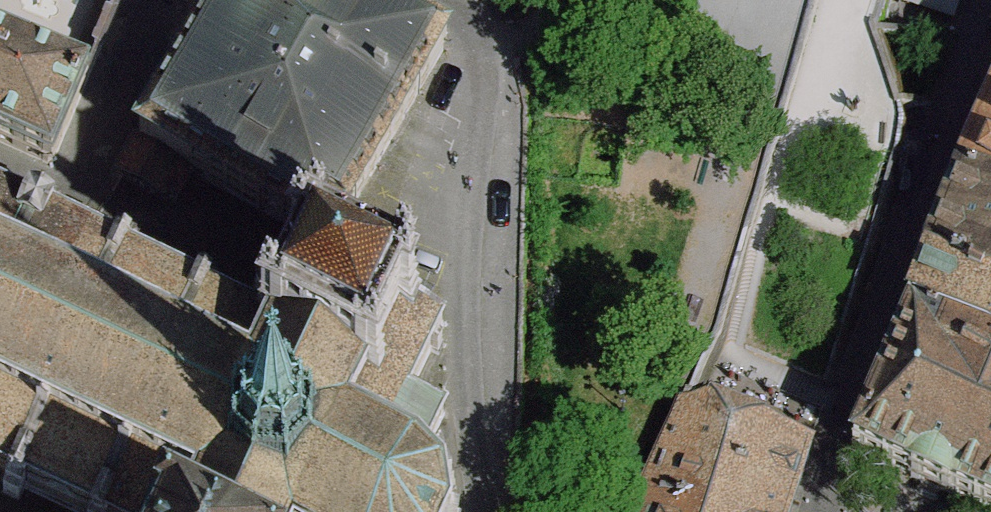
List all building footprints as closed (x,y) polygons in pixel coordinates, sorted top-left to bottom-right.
[(364,0),(226,0),(199,47),(141,145),(316,241),(329,211),(346,220),(445,47),(366,1),(364,0)] [(45,165),(54,162),(87,81),(0,45),(0,146),(45,165)] [(984,146),(964,190),(990,207),(990,131),(984,146)] [(316,241),(141,145),(123,174),(163,196),(167,190),(253,238),(260,229),(309,256),(312,249),(316,241)] [(964,190),(939,252),(931,272),(990,300),(990,207),(964,190)] [(11,476),(4,491),(20,499),(27,484),(86,511),(444,511),(441,497),(456,489),(451,480),(436,488),(417,468),(445,415),(408,400),(431,352),(439,355),(442,346),(434,342),(442,326),(419,315),(409,310),(416,295),(400,288),(393,303),(383,298),(373,294),(322,270),(328,257),(312,249),(309,256),(307,262),(284,251),(275,270),(282,273),(257,326),(249,322),(212,304),(225,278),(209,270),(195,297),(131,266),(143,238),(128,230),(114,258),(84,245),(66,237),(52,230),(61,213),(33,200),(24,218),(0,207),(0,471),(11,476)] [(316,241),(312,249),(328,257),(322,270),(373,294),(397,245),(346,220),(329,211),(316,241)] [(990,358),(990,300),(931,272),(919,301),(913,320),(990,358)] [(913,320),(889,373),(855,449),(990,507),(990,358),(913,320)] [(688,407),(640,511),(789,511),(800,476),(807,454),(688,407)]
